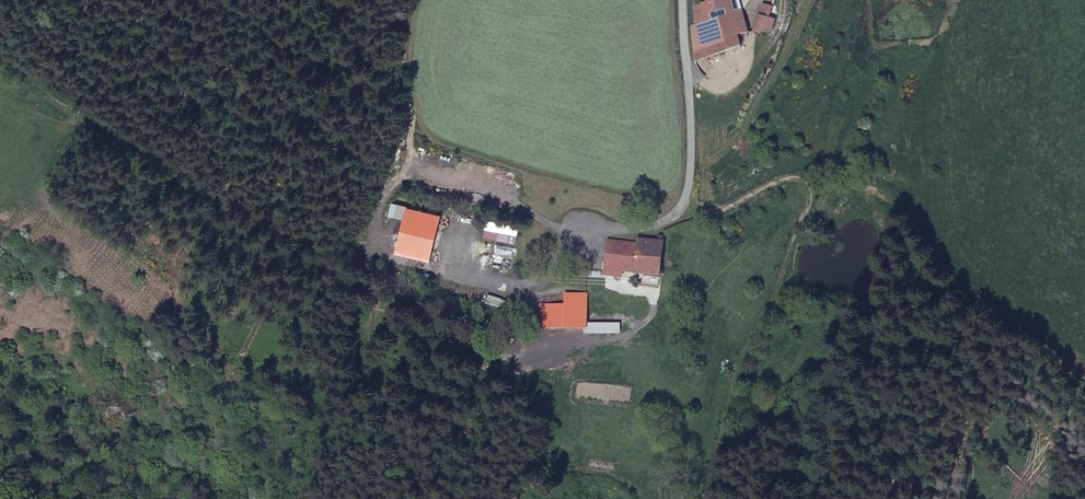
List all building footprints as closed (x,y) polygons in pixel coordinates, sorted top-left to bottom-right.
[(695,10),(706,56),(740,45),(737,35),(746,34),(738,0),(703,0),(695,10)] [(762,4),(751,32),(769,34),(774,21),(768,18),(772,8),(762,4)] [(406,209),(396,252),(429,260),(439,217),(406,209)] [(516,233),(486,227),(484,236),(514,243),(516,233)] [(658,277),(663,241),(635,238),(634,243),(630,274),(658,277)] [(607,239),(603,270),(619,272),(630,274),(634,243),(607,239)] [(564,304),(540,304),(540,328),(587,328),(587,293),(564,292),(564,304)]
